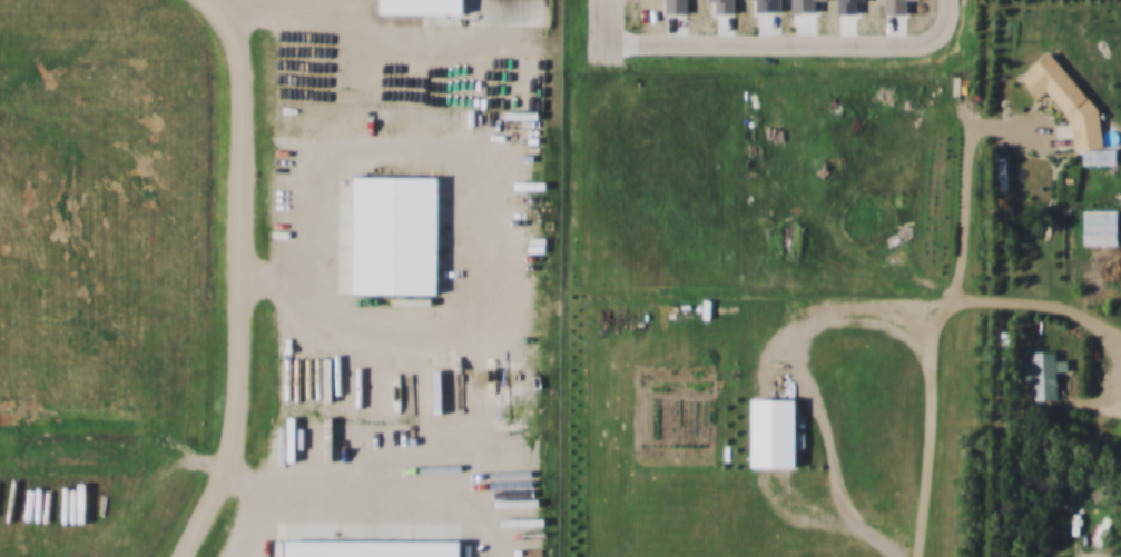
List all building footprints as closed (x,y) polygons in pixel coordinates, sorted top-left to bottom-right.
[(459,13),(459,0),(374,0),(374,13),(459,13)] [(1112,148),(1080,148),(1080,162),(1112,162),(1112,148)] [(433,178),(348,177),(347,295),(432,295),(433,178)] [(1113,245),(1113,209),(1080,209),(1080,245),(1113,245)] [(1015,352),(1016,382),(1029,382),(1029,400),(1054,399),(1053,370),(1064,370),(1064,359),(1052,360),(1052,352),(1015,352)] [(790,466),(790,397),(746,397),(746,466),(790,466)]
